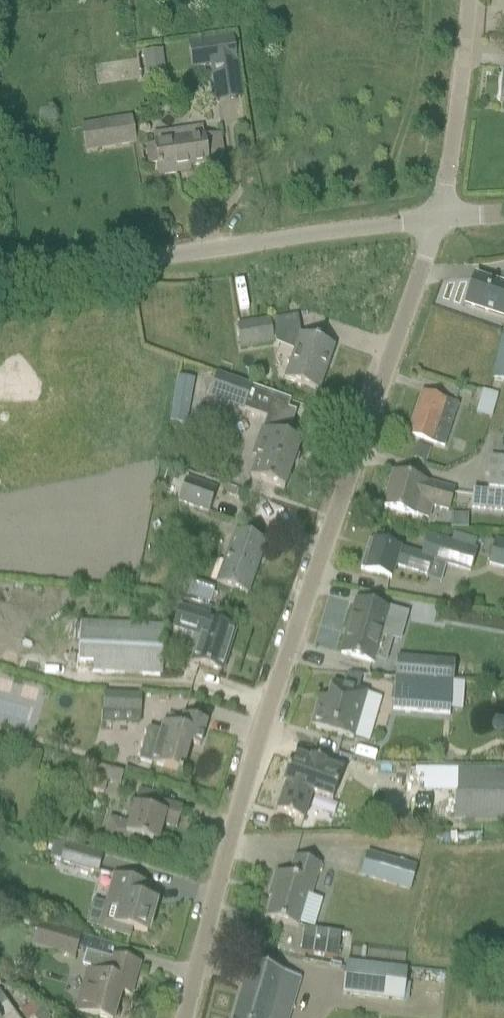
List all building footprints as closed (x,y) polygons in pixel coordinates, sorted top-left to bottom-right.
[(211,66),(213,78),(237,75),(232,39),(197,44),(200,67),(211,66)] [(163,72),(161,62),(160,52),(144,54),(147,74),(163,72)] [(85,152),(134,143),(130,120),(81,128),(85,152)] [(219,136),(203,138),(202,128),(185,131),(186,141),(146,147),(149,167),(157,166),(159,177),(176,174),(176,170),(223,163),(219,136)] [(466,305),(503,318),(503,275),(501,275),(497,286),(474,279),(466,305)] [(272,343),(269,322),(268,320),(236,325),(240,348),(272,343)] [(334,347),(299,335),(282,380),(318,392),(334,347)] [(502,337),(492,378),(503,381),(503,337),(502,337)] [(216,375),(208,398),(244,411),(266,419),(271,405),(282,409),(286,399),(252,387),(216,375)] [(458,405),(442,400),(422,393),(408,435),(444,447),(458,405)] [(300,443),(281,436),(261,429),(250,458),(256,460),(249,478),(283,490),(300,443)] [(490,456),(487,492),(472,491),(470,509),(503,511),(503,457),(490,456)] [(453,492),(412,480),(393,474),(383,507),(429,521),(432,507),(448,511),(453,492)] [(208,514),(217,489),(185,477),(176,503),(208,514)] [(265,543),(246,537),(234,532),(215,584),(246,595),(265,543)] [(453,534),(450,543),(474,550),(476,541),(453,534)] [(365,552),(360,570),(384,577),(390,579),(394,566),(395,567),(426,576),(431,561),(441,564),(445,565),(469,572),(476,550),(474,550),(450,543),(426,535),(420,556),(392,548),(373,542),(373,544),(372,545),(370,553),(365,552)] [(495,541),(488,563),(503,568),(503,543),(495,541)] [(18,673),(24,650),(13,647),(19,625),(42,632),(48,609),(0,595),(0,668),(18,673)] [(356,601),(340,654),(360,660),(373,664),(374,661),(381,637),(397,641),(404,615),(375,607),(356,601)] [(234,631),(215,626),(216,621),(180,610),(175,628),(201,636),(192,663),(221,672),(234,631)] [(163,627),(143,626),(78,623),(77,673),(161,677),(163,627)] [(454,662),(435,661),(397,657),(395,678),(405,679),(417,680),(452,682),(454,662)] [(417,680),(405,679),(395,678),(392,709),(449,714),(452,682),(417,680)] [(368,694),(351,689),(332,683),(327,699),(319,697),(311,727),(354,740),(368,694)] [(140,714),(142,695),(103,694),(103,713),(140,714)] [(199,747),(207,722),(183,715),(180,724),(163,719),(160,732),(148,729),(139,761),(178,772),(177,776),(181,777),(190,744),(199,747)] [(290,762),(282,785),(285,786),(312,795),(332,802),(342,772),(324,765),(310,760),(310,761),(296,756),(293,762),(290,762)] [(104,793),(111,768),(97,764),(89,789),(104,793)] [(454,820),(503,821),(503,768),(456,767),(454,820)] [(285,786),(276,813),(303,822),(312,795),(285,786)] [(154,801),(156,795),(138,790),(135,803),(134,803),(127,823),(110,817),(103,840),(139,850),(142,840),(156,844),(162,825),(176,829),(182,809),(154,801)] [(96,874),(102,853),(64,842),(63,845),(54,843),(50,858),(59,861),(58,863),(96,874)] [(417,865),(415,865),(366,850),(358,875),(409,891),(417,865)] [(274,891),(266,918),(285,924),(296,927),(297,922),(313,927),(322,900),(311,896),(321,866),(314,863),(294,857),(289,877),(276,873),(270,890),(274,891)] [(150,886),(133,882),(114,876),(99,928),(129,937),(131,929),(146,934),(155,903),(146,900),(150,886)] [(75,951),(79,935),(41,924),(35,945),(54,951),(56,945),(75,951)] [(299,929),(298,954),(334,956),(335,931),(299,929)] [(112,959),(86,952),(82,966),(89,968),(77,1012),(100,1017),(112,1017),(120,992),(129,994),(138,964),(112,957),(112,959)] [(402,1002),(406,968),(346,961),(342,995),(402,1002)] [(232,1017),(270,1017),(283,974),(268,969),(249,964),(232,1017)] [(6,1002),(0,1006),(0,1017),(17,1017),(6,1002)] [(20,1013),(24,1017),(29,1017),(38,1011),(33,1003),(20,1013)] [(52,1014),(46,1006),(34,1016),(36,1017),(47,1017),(52,1014)]
